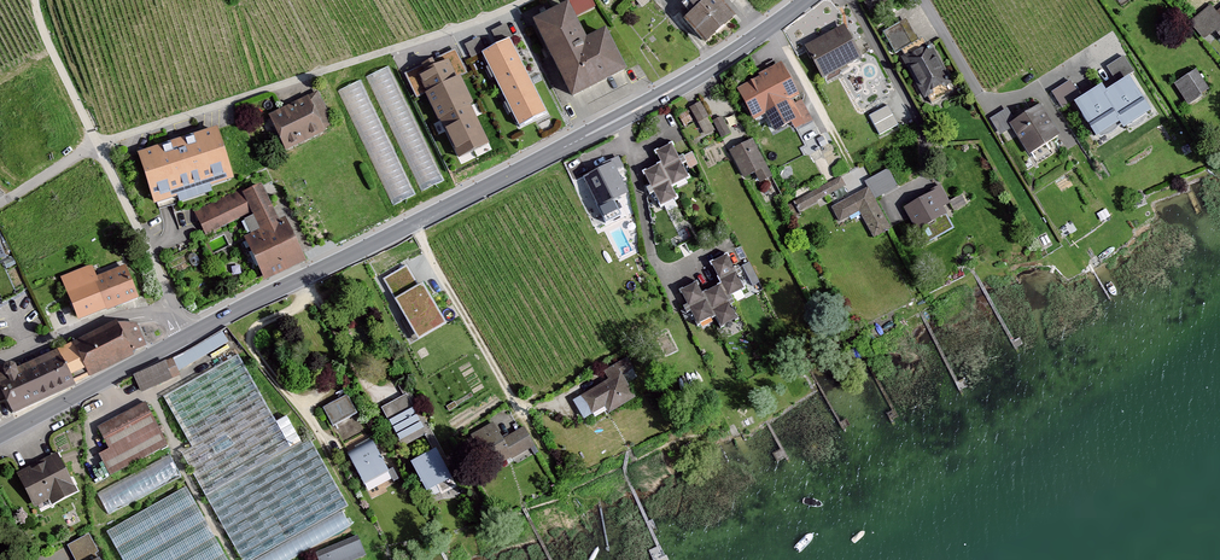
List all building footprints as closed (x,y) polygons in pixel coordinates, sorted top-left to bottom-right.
[(567,3),(574,16),(595,4),(593,0),(573,0),(567,3)] [(677,20),(698,46),(731,20),(714,0),(702,0),(677,20)] [(563,3),(526,21),(566,103),(623,75),(601,31),(582,40),(575,27),(563,3)] [(1187,22),(1201,41),(1213,32),(1219,42),(1219,7),(1212,12),(1208,7),(1187,22)] [(905,16),(882,29),(893,51),(917,39),(905,16)] [(857,60),(841,27),(800,48),(817,81),(857,60)] [(472,57),(491,49),(485,35),(466,43),(472,57)] [(510,42),(483,55),(520,128),(547,114),(510,42)] [(928,44),(899,59),(921,101),(949,86),(928,44)] [(456,50),(406,74),(417,96),(426,92),(459,161),(489,146),(457,78),(467,73),(456,50)] [(1122,50),(1101,63),(1114,83),(1125,76),(1135,70),(1122,50)] [(391,65),(369,75),(421,188),(443,178),(391,65)] [(779,65),(732,91),(750,122),(761,116),(771,134),(785,126),(789,132),(802,125),(790,102),(797,98),(779,65)] [(1194,71),(1171,85),(1184,105),(1207,91),(1194,71)] [(1146,110),(1125,76),(1114,83),(1099,92),(1120,126),(1146,110)] [(357,77),(336,87),(391,203),(413,193),(357,77)] [(1066,77),(1047,88),(1057,105),(1070,102),(1078,97),(1066,77)] [(1078,97),(1070,102),(1091,137),(1117,122),(1099,92),(1096,87),(1078,97)] [(312,93),(263,116),(281,153),(330,130),(312,93)] [(699,100),(686,106),(699,132),(711,126),(717,139),(729,133),(721,114),(709,120),(699,100)] [(869,114),(881,135),(901,125),(889,103),(869,114)] [(1005,125),(1014,119),(1005,105),(987,116),(996,131),(1005,125)] [(1014,119),(1005,125),(1025,157),(1056,138),(1036,106),(1014,119)] [(232,179),(216,132),(140,158),(155,204),(232,179)] [(750,140),(726,151),(740,180),(752,175),(756,184),(768,178),(750,140)] [(671,147),(656,154),(661,165),(644,173),(661,207),(676,200),(670,187),(687,179),(671,147)] [(610,166),(583,180),(606,224),(622,216),(615,201),(628,195),(616,171),(623,167),(618,158),(608,163),(610,166)] [(886,165),(862,179),(874,199),(898,185),(886,165)] [(251,231),(238,237),(259,282),(299,263),(279,221),(273,224),(254,186),(234,196),(251,231)] [(888,230),(864,189),(829,208),(837,224),(857,214),(870,239),(888,230)] [(233,192),(188,212),(199,237),(244,217),(234,196),(233,192)] [(932,194),(901,208),(912,228),(942,212),(932,194)] [(725,250),(705,259),(716,284),(721,296),(741,288),(725,250)] [(14,287),(0,256),(0,293),(14,287)] [(745,289),(760,282),(750,260),(735,267),(745,289)] [(84,266),(52,278),(70,324),(102,312),(88,277),(84,266)] [(131,301),(117,266),(88,277),(102,312),(131,301)] [(419,288),(407,267),(384,280),(419,342),(447,326),(423,285),(419,288)] [(698,293),(693,283),(677,290),(694,325),(710,317),(698,293)] [(716,284),(698,293),(715,327),(733,318),(721,296),(716,284)] [(145,347),(136,326),(117,325),(73,346),(88,378),(132,356),(131,354),(145,347)] [(223,333),(172,360),(178,372),(229,343),(223,333)] [(3,420),(88,378),(73,346),(17,372),(15,366),(10,365),(0,370),(0,416),(3,420)] [(287,452),(235,358),(162,399),(189,449),(179,454),(203,497),(287,452)] [(172,360),(134,377),(141,393),(179,376),(178,372),(172,360)] [(605,380),(578,395),(589,414),(601,407),(605,414),(633,398),(614,366),(601,373),(605,380)] [(405,397),(382,409),(403,448),(425,436),(433,452),(409,465),(426,496),(438,489),(442,496),(456,488),(446,468),(450,466),(405,384),(399,387),(405,397)] [(343,397),(319,409),(328,427),(352,415),(343,397)] [(141,403),(93,427),(104,449),(95,454),(105,476),(163,447),(141,403)] [(491,423),(467,435),(486,471),(530,449),(520,428),(500,439),(491,423)] [(307,441),(287,452),(203,497),(238,559),(253,559),(340,511),(344,508),(307,441)] [(369,441),(345,454),(361,485),(386,472),(369,441)] [(56,454),(17,474),(34,507),(47,500),(51,506),(76,493),(56,454)] [(167,460),(95,496),(105,516),(178,480),(167,460)] [(104,534),(119,559),(225,559),(184,489),(104,534)] [(253,559),(291,559),(349,527),(340,511),(253,559)] [(68,543),(77,559),(92,559),(102,555),(90,532),(68,543)] [(311,553),(314,559),(347,559),(361,554),(354,536),(311,553)]
